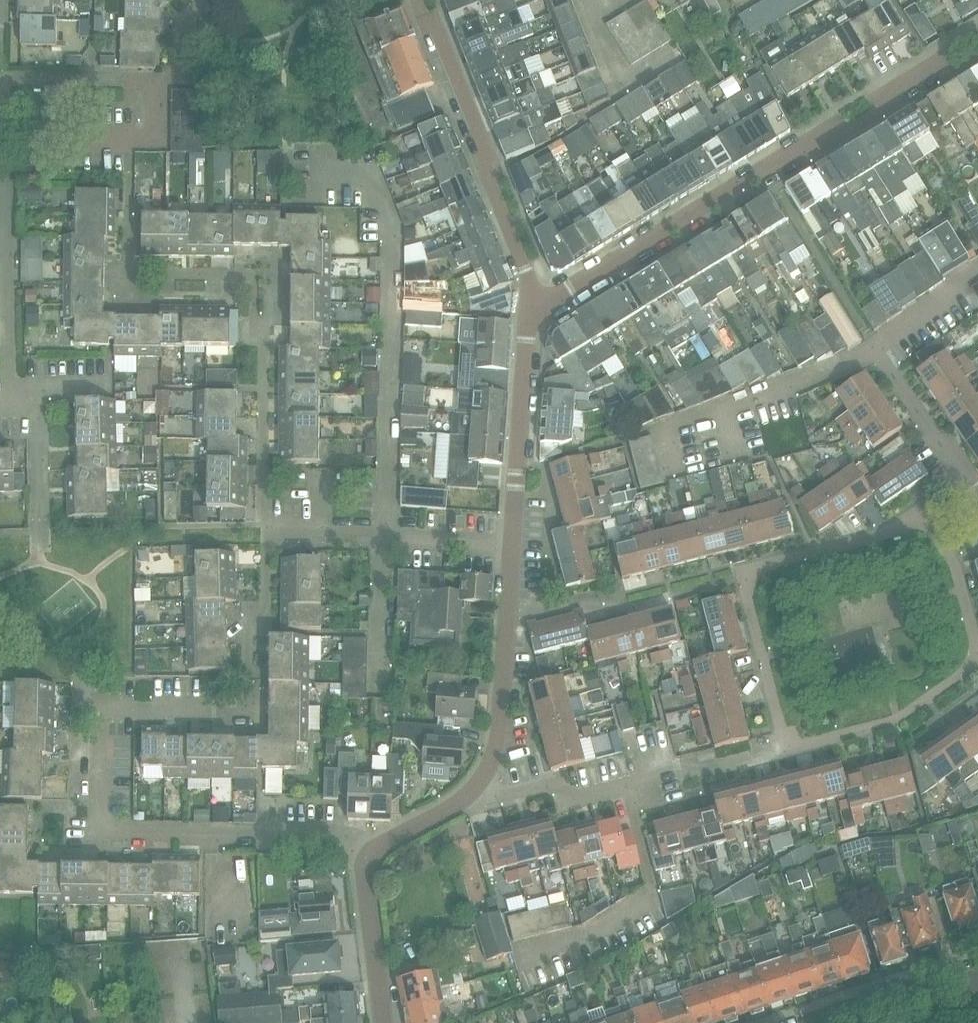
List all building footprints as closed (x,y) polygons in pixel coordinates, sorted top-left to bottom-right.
[(18,21),(53,21),(53,0),(18,0),(18,21)] [(89,14),(90,0),(82,0),(81,14),(89,14)] [(121,33),(160,34),(161,7),(145,0),(125,0),(125,32),(121,32),(121,33)] [(450,17),(493,0),(447,0),(445,1),(444,1),(450,17)] [(456,33),(517,9),(513,0),(493,0),(450,17),(456,33)] [(571,0),(543,0),(549,16),(573,6),(571,0)] [(679,4),(681,8),(689,3),(700,23),(712,17),(702,0),(677,0),(679,4)] [(712,17),(721,12),(715,0),(702,0),(712,17)] [(769,0),(766,0),(758,5),(771,26),(781,21),(769,0)] [(781,0),(769,0),(781,21),(790,15),(781,0)] [(794,0),(781,0),(790,15),(800,9),(794,0)] [(807,0),(794,0),(800,9),(809,4),(807,0)] [(963,3),(956,8),(962,19),(977,9),(977,0),(961,0),(963,3)] [(646,1),(636,7),(649,27),(659,21),(646,1)] [(890,1),(869,14),(890,47),(911,34),(890,1)] [(771,26),(758,5),(749,10),(761,32),(771,26)] [(580,22),(573,6),(549,16),(556,32),(580,22)] [(355,26),(369,59),(383,94),(398,130),(436,115),(425,88),(434,85),(404,7),(355,26)] [(636,7),(626,13),(638,34),(649,27),(636,7)] [(455,34),(461,49),(524,25),(517,9),(456,33),(455,34)] [(761,32),(749,10),(739,16),(750,39),(761,32)] [(686,31),(696,28),(691,11),(681,14),(686,31)] [(626,13),(616,19),(629,40),(638,34),(626,13)] [(869,14),(850,26),(865,50),(865,51),(870,59),(890,47),(869,14)] [(94,17),(94,31),(102,32),(102,18),(94,17)] [(844,17),(825,28),(846,62),(865,51),(865,50),(850,26),(844,17)] [(606,26),(619,46),(629,40),(616,19),(606,26)] [(81,20),(81,36),(89,37),(90,20),(81,20)] [(53,21),(18,21),(18,22),(21,22),(21,45),(56,46),(56,22),(53,21)] [(659,21),(649,27),(662,48),(672,41),(659,21)] [(586,38),(580,22),(556,32),(563,48),(586,38)] [(461,49),(468,65),(496,54),(495,51),(534,35),(529,23),(524,25),(461,49)] [(649,27),(638,34),(651,54),(662,48),(649,27)] [(825,28),(805,41),(826,74),(846,62),(825,28)] [(160,34),(121,33),(120,68),(155,69),(156,36),(160,36),(160,34)] [(638,34),(629,40),(641,60),(651,54),(638,34)] [(592,54),(586,38),(563,48),(569,63),(592,54)] [(629,40),(619,46),(631,66),(641,60),(629,40)] [(807,86),(779,41),(760,53),(763,58),(761,59),(775,91),(781,87),(787,98),(807,86)] [(780,41),(779,41),(807,86),(826,74),(805,41),(787,52),(780,41)] [(468,65),(474,81),(524,61),(524,63),(531,60),(524,43),(512,49),(497,55),(496,54),(468,65)] [(541,50),(543,66),(558,64),(556,48),(541,50)] [(598,69),(592,54),(569,63),(576,79),(598,69)] [(67,66),(81,67),(82,67),(82,58),(67,58),(67,66)] [(100,58),(100,67),(115,67),(115,59),(100,58)] [(474,81),(480,97),(530,77),(524,63),(524,61),(474,81)] [(566,61),(553,66),(559,81),(571,76),(566,61)] [(686,62),(672,70),(684,91),(685,90),(699,80),(686,62)] [(605,85),(598,69),(576,79),(582,94),(605,85)] [(684,91),(672,70),(657,79),(670,100),(684,91)] [(956,82),(973,109),(977,106),(977,85),(970,73),(956,82)] [(746,83),(755,102),(774,142),(790,132),(776,104),(775,104),(761,74),(746,83)] [(480,97),(487,113),(536,93),(537,94),(547,90),(554,88),(550,78),(533,85),(530,77),(480,97)] [(716,110),(718,115),(746,160),(755,154),(757,153),(764,148),(765,148),(766,148),(766,147),(774,142),(755,102),(746,108),(730,78),(720,84),(730,101),(716,110)] [(670,100),(657,79),(643,88),(655,108),(670,100)] [(942,91),(977,151),(977,130),(967,113),(973,109),(956,82),(942,91)] [(610,99),(605,85),(582,94),(588,109),(610,99)] [(59,88),(45,88),(44,98),(58,98),(59,88)] [(655,108),(643,88),(629,96),(641,117),(655,108)] [(487,113),(493,129),(543,109),(542,109),(552,105),(547,90),(537,94),(536,93),(487,113)] [(171,91),(171,102),(195,102),(194,91),(171,91)] [(942,91),(913,108),(941,153),(951,147),(941,131),(950,125),(966,151),(975,146),(942,91)] [(151,116),(148,96),(139,97),(142,117),(151,116)] [(641,117),(629,96),(615,105),(628,125),(641,117)] [(171,102),(171,113),(197,113),(195,102),(171,102)] [(701,116),(699,117),(731,169),(736,166),(738,165),(737,165),(746,160),(718,115),(714,118),(704,102),(696,108),(701,116)] [(493,129),(499,145),(544,127),(562,119),(556,103),(552,105),(542,109),(543,109),(493,129)] [(621,122),(612,107),(601,114),(610,129),(621,122)] [(913,108),(885,125),(910,167),(924,158),(914,143),(928,134),(913,108)] [(171,113),(171,125),(199,125),(197,113),(171,113)] [(664,122),(676,142),(703,186),(707,183),(709,183),(709,182),(717,177),(678,113),(664,122)] [(679,113),(678,113),(717,177),(727,171),(727,172),(728,171),(728,170),(731,169),(699,117),(686,124),(681,116),(681,117),(679,113)] [(610,129),(601,114),(589,121),(598,136),(610,129)] [(563,120),(567,131),(578,124),(573,115),(563,120)] [(404,163),(408,175),(462,154),(453,132),(447,117),(419,129),(429,154),(412,161),(404,163)] [(171,125),(171,138),(201,138),(199,125),(171,125)] [(599,145),(587,125),(573,134),(585,154),(599,145)] [(885,125),(871,134),(911,197),(924,189),(910,167),(885,125)] [(544,127),(499,145),(506,161),(535,149),(550,142),(544,127)] [(585,154),(573,134),(561,142),(567,154),(572,163),(585,154)] [(871,134),(856,143),(904,217),(918,209),(911,197),(871,134)] [(201,138),(171,138),(171,153),(203,153),(201,138)] [(567,154),(561,142),(548,149),(554,160),(555,161),(567,154)] [(660,144),(658,145),(688,195),(698,189),(700,188),(703,186),(676,142),(663,150),(660,144)] [(856,143),(842,152),(866,189),(890,226),(904,217),(856,143)] [(271,166),(288,166),(288,144),(271,144),(271,166)] [(644,153),(646,157),(675,203),(679,201),(680,200),(688,195),(658,145),(644,153)] [(548,149),(533,157),(538,167),(541,167),(554,160),(548,149)] [(842,152),(827,161),(873,232),(882,226),(861,192),(866,189),(842,152)] [(190,154),(190,187),(199,187),(199,163),(206,163),(206,154),(190,154)] [(437,176),(442,187),(471,176),(462,154),(408,175),(412,185),(437,176)] [(633,165),(627,154),(625,156),(630,163),(660,212),(670,206),(670,207),(671,206),(671,205),(675,203),(646,157),(633,165)] [(630,163),(625,156),(612,164),(614,166),(612,167),(645,221),(650,218),(652,217),(660,212),(630,163)] [(533,157),(522,165),(529,181),(542,174),(538,167),(533,157)] [(814,169),(831,196),(844,217),(849,214),(850,217),(851,217),(862,234),(856,238),(866,255),(881,246),(873,232),(827,161),(814,169)] [(534,190),(529,181),(522,165),(511,175),(520,195),(534,190)] [(601,178),(600,179),(631,230),(641,224),(643,223),(642,223),(645,221),(612,167),(605,171),(609,178),(604,182),(601,178)] [(814,169),(800,178),(829,225),(838,220),(825,199),(831,196),(814,169)] [(408,175),(397,179),(401,189),(412,185),(408,175)] [(405,227),(424,219),(479,197),(471,176),(442,187),(446,199),(421,209),(419,205),(399,213),(405,227)] [(829,225),(800,178),(785,187),(819,241),(822,239),(833,256),(837,263),(848,256),(844,249),(842,250),(832,233),(833,232),(829,225)] [(600,179),(586,188),(617,239),(622,236),(623,235),(631,230),(600,179)] [(586,188),(572,196),(574,201),(602,247),(612,241),(613,242),(614,241),(614,240),(617,239),(586,188)] [(76,191),(76,215),(115,216),(115,192),(76,191)] [(772,195),(757,204),(789,256),(804,247),(772,195)] [(556,198),(554,199),(557,206),(588,256),(593,253),(593,254),(595,253),(595,252),(602,247),(574,201),(572,196),(559,204),(556,198)] [(967,227),(977,245),(977,213),(968,196),(956,203),(970,226),(967,227)] [(452,233),(459,231),(488,219),(479,197),(424,219),(428,229),(444,223),(444,224),(448,223),(452,233)] [(539,207),(544,215),(557,239),(574,265),(584,259),(586,258),(585,258),(588,256),(557,206),(554,199),(539,207)] [(757,204),(742,213),(767,254),(776,267),(781,263),(789,276),(798,270),(789,256),(757,204)] [(233,207),(233,217),(234,217),(233,246),(234,246),(257,247),(258,207),(233,207)] [(281,207),(258,207),(257,247),(279,247),(279,249),(280,249),(281,207)] [(742,213),(728,222),(753,263),(767,254),(742,213)] [(76,215),(75,236),(75,239),(104,239),(115,239),(115,216),(76,215)] [(557,239),(544,215),(531,223),(540,244),(541,244),(551,271),(560,274),(574,265),(557,239)] [(141,256),(165,256),(165,217),(142,217),(141,256)] [(165,256),(188,256),(189,217),(165,217),(165,256)] [(188,256),(211,257),(212,217),(189,217),(188,256)] [(212,217),(211,257),(234,257),(234,246),(233,246),(234,217),(233,217),(212,217)] [(291,249),(291,258),(331,258),(332,242),(320,242),(320,218),(286,218),(286,219),(289,219),(289,249),(291,249)] [(429,263),(450,258),(464,253),(497,240),(488,219),(459,231),(464,242),(453,247),(453,246),(426,256),(429,263)] [(728,222),(714,231),(743,279),(744,278),(749,285),(748,286),(752,294),(766,286),(753,263),(728,222)] [(945,223),(931,232),(955,269),(970,260),(945,223)] [(733,295),(740,305),(754,296),(752,294),(748,286),(742,290),(740,286),(741,285),(738,281),(743,279),(714,231),(699,239),(729,289),(731,289),(734,295),(733,295)] [(955,269),(931,232),(918,240),(919,242),(918,243),(940,278),(942,277),(955,269)] [(34,233),(35,271),(56,271),(55,233),(34,233)] [(65,236),(65,261),(104,261),(104,239),(75,239),(75,236),(65,236)] [(699,239),(685,248),(717,300),(718,299),(717,297),(729,289),(699,239)] [(472,265),(475,274),(506,263),(497,240),(464,253),(450,258),(455,271),(460,269),(460,270),(472,265)] [(940,278),(918,243),(910,248),(916,257),(910,260),(929,291),(944,281),(942,277),(940,278)] [(656,266),(689,320),(691,318),(678,297),(690,289),(702,309),(717,300),(685,248),(656,266)] [(291,258),(291,281),(331,281),(331,258),(291,258)] [(910,260),(896,269),(916,299),(929,291),(910,260)] [(65,261),(65,284),(104,285),(104,261),(65,261)] [(404,267),(403,284),(429,283),(424,263),(404,267)] [(514,284),(514,283),(506,263),(475,274),(464,278),(468,300),(470,312),(491,313),(511,314),(513,284),(514,284)] [(656,266),(628,283),(644,311),(657,331),(659,330),(672,352),(699,336),(689,320),(656,266)] [(916,299),(896,269),(881,278),(900,310),(916,299)] [(900,310),(881,278),(866,287),(876,302),(887,321),(902,312),(900,310)] [(291,281),(291,303),(331,304),(331,281),(291,281)] [(613,292),(648,348),(650,347),(644,338),(657,331),(644,311),(628,283),(613,292)] [(65,284),(64,307),(104,308),(104,285),(65,284)] [(613,292),(587,308),(603,336),(605,335),(610,332),(616,328),(618,327),(635,356),(648,348),(613,292)] [(820,303),(826,313),(847,348),(846,348),(848,350),(862,341),(833,295),(820,303)] [(39,318),(54,318),(54,300),(39,300),(39,318)] [(888,321),(887,321),(876,302),(862,311),(874,331),(888,321)] [(291,303),(291,326),(330,326),(331,304),(291,303)] [(64,329),(74,329),(74,346),(109,346),(109,345),(105,345),(106,315),(104,315),(104,308),(64,307),(64,329)] [(160,307),(160,318),(159,347),(161,347),(183,347),(184,308),(160,307)] [(207,308),(184,308),(183,347),(206,347),(207,308)] [(230,308),(207,308),(206,347),(230,348),(230,308)] [(572,317),(572,318),(601,365),(618,355),(605,335),(603,336),(587,308),(573,317),(572,317)] [(407,312),(406,326),(442,329),(443,314),(407,312)] [(847,348),(826,313),(812,323),(832,351),(834,355),(846,348),(847,348)] [(832,351),(812,323),(807,315),(792,324),(793,325),(811,354),(814,358),(817,362),(832,351)] [(114,357),(138,357),(139,318),(116,318),(116,316),(115,316),(114,357)] [(752,324),(760,336),(764,343),(774,337),(762,317),(752,324)] [(139,318),(138,357),(161,358),(161,347),(159,347),(160,318),(139,318)] [(601,365),(572,318),(560,325),(577,352),(578,351),(591,372),(601,365)] [(459,344),(475,346),(510,348),(512,324),(461,320),(459,344)] [(577,352),(560,325),(552,330),(548,336),(547,350),(556,364),(561,362),(570,376),(561,376),(545,380),(544,392),(576,393),(575,395),(586,395),(589,395),(595,392),(591,385),(592,384),(587,374),(591,372),(578,351),(577,352)] [(793,325),(778,335),(798,367),(814,358),(811,354),(793,325)] [(291,326),(290,348),(290,349),(320,349),(320,350),(330,350),(330,326),(291,326)] [(916,372),(928,390),(957,370),(945,353),(952,348),(944,336),(916,356),(923,367),(916,372)] [(764,343),(750,351),(749,350),(748,350),(764,377),(765,376),(767,379),(781,371),(764,343)] [(477,369),(493,370),(492,394),(507,395),(510,348),(475,346),(475,350),(478,350),(477,369)] [(280,348),(280,372),(320,373),(320,350),(320,349),(290,349),(290,348),(280,348)] [(748,350),(719,367),(733,391),(747,383),(749,386),(764,377),(748,350)] [(970,363),(964,354),(956,360),(962,368),(970,363)] [(976,371),(970,363),(962,368),(968,377),(976,371)] [(709,372),(723,395),(733,391),(719,367),(709,372)] [(928,390),(940,407),(969,387),(957,370),(928,390)] [(280,372),(280,395),(319,395),(320,373),(280,372)] [(709,372),(699,376),(713,400),(723,395),(709,372)] [(836,393),(848,412),(877,392),(865,374),(836,393)] [(614,384),(608,376),(592,384),(591,385),(595,392),(614,384)] [(713,400),(699,376),(688,381),(703,404),(713,400)] [(688,381),(686,378),(672,385),(686,410),(703,404),(688,381)] [(404,385),(402,407),(423,409),(425,387),(404,385)] [(675,414),(664,397),(658,386),(641,396),(656,420),(675,414)] [(952,424),(977,406),(977,401),(969,387),(940,407),(952,424)] [(459,415),(505,418),(507,395),(492,394),(459,391),(457,414),(459,415)] [(544,392),(543,409),(574,412),(587,413),(602,409),(601,400),(589,401),(589,395),(586,395),(575,395),(576,393),(544,392)] [(848,412),(861,431),(890,411),(877,392),(848,412)] [(198,393),(197,416),(237,417),(237,393),(198,393)] [(280,395),(279,417),(319,418),(319,395),(280,395)] [(837,405),(831,397),(823,402),(829,411),(837,405)] [(76,425),(116,424),(130,424),(130,415),(116,416),(115,401),(76,402),(76,425)] [(965,444),(977,436),(977,406),(952,424),(965,444)] [(423,409),(402,407),(401,407),(401,428),(427,428),(429,410),(423,409)] [(543,409),(542,424),(573,426),(574,412),(543,409)] [(890,411),(861,431),(873,448),(902,429),(890,411)] [(505,418),(459,415),(458,424),(453,424),(452,436),(450,436),(450,437),(503,441),(505,418)] [(197,440),(206,440),(206,439),(237,440),(237,438),(237,417),(197,416),(197,440)] [(279,417),(279,441),(319,441),(319,418),(279,417)] [(76,425),(77,448),(116,448),(116,424),(76,425)] [(573,426),(542,424),(540,444),(540,462),(563,455),(563,445),(572,442),(573,426)] [(841,429),(843,431),(847,438),(854,433),(848,424),(841,429)] [(860,442),(854,433),(847,438),(853,446),(860,442)] [(629,442),(632,454),(655,448),(652,436),(629,442)] [(977,462),(977,461),(977,436),(965,444),(977,462)] [(450,437),(449,461),(447,488),(478,490),(480,463),(502,465),(503,441),(450,437)] [(206,440),(206,463),(247,464),(247,439),(237,438),(237,440),(206,439),(206,440)] [(156,441),(155,455),(172,456),(173,442),(156,441)] [(319,441),(279,441),(279,464),(318,464),(319,441)] [(77,448),(77,470),(77,471),(106,471),(107,472),(117,471),(116,448),(77,448)] [(632,454),(635,466),(658,460),(655,448),(632,454)] [(903,457),(887,468),(904,493),(928,476),(910,450),(902,455),(903,457)] [(0,453),(0,493),(25,492),(24,475),(14,475),(13,453),(0,453)] [(589,456),(591,466),(592,467),(601,464),(598,454),(589,456)] [(550,466),(556,488),(589,479),(584,458),(550,466)] [(635,466),(638,478),(661,472),(658,460),(635,466)] [(834,461),(826,467),(831,474),(839,468),(834,461)] [(206,463),(206,486),(246,487),(247,464),(206,463)] [(831,474),(826,467),(818,472),(823,479),(831,474)] [(853,467),(835,479),(855,508),(872,496),(862,480),(853,467)] [(862,480),(872,496),(881,509),(904,493),(887,468),(872,478),(869,475),(862,480)] [(67,470),(68,494),(107,493),(107,472),(106,471),(77,471),(77,470),(67,470)] [(661,472),(638,478),(641,489),(664,483),(661,472)] [(556,488),(561,508),(595,500),(589,479),(556,488)] [(835,479),(817,491),(837,520),(855,508),(835,479)] [(189,506),(190,484),(179,484),(178,505),(189,506)] [(164,485),(165,501),(165,521),(177,521),(177,485),(164,485)] [(246,487),(206,486),(207,508),(220,508),(220,520),(245,519),(245,509),(246,509),(246,487)] [(597,489),(600,499),(609,497),(607,487),(597,489)] [(400,506),(446,510),(446,491),(400,488),(400,506)] [(767,491),(757,494),(759,503),(769,500),(767,491)] [(837,520),(817,491),(798,504),(818,533),(837,520)] [(107,493),(68,494),(68,518),(108,517),(107,493)] [(561,508),(566,529),(566,530),(583,526),(584,526),(610,519),(608,508),(621,505),(619,494),(609,497),(600,499),(595,500),(561,508)] [(759,503),(757,494),(747,496),(749,505),(759,503)] [(725,502),(715,504),(718,514),(727,511),(725,502)] [(782,502),(760,508),(769,542),(791,536),(782,502)] [(718,514),(715,504),(705,507),(708,516),(718,514)] [(760,508),(739,513),(748,547),(769,542),(760,508)] [(727,511),(718,514),(728,552),(748,547),(739,513),(729,516),(727,511)] [(684,512),(673,515),(676,524),(686,522),(684,512)] [(709,521),(698,524),(707,558),(728,552),(718,514),(708,516),(709,521)] [(676,524),(673,515),(664,517),(666,527),(676,524)] [(641,523),(632,525),(634,535),(644,532),(641,523)] [(698,524),(677,529),(686,563),(707,558),(698,524)] [(622,579),(643,574),(635,540),(634,535),(632,525),(618,528),(622,543),(613,545),(622,579)] [(552,533),(559,560),(588,553),(583,535),(586,534),(584,526),(583,526),(566,530),(566,529),(552,533)] [(677,529),(656,534),(665,568),(686,563),(677,529)] [(635,540),(643,574),(665,568),(656,534),(635,540)] [(588,553),(559,560),(566,589),(598,581),(595,571),(593,572),(588,553)] [(196,555),(196,580),(236,578),(235,554),(196,555)] [(282,560),(282,584),(321,584),(322,560),(282,560)] [(398,571),(397,614),(415,616),(413,644),(457,647),(461,602),(492,604),(492,603),(493,579),(461,576),(460,592),(444,591),(445,574),(398,571)] [(196,580),(197,602),(197,603),(226,602),(236,602),(236,578),(196,580)] [(282,584),(282,606),(321,606),(321,584),(282,584)] [(702,603),(709,631),(738,623),(733,605),(735,604),(733,595),(702,603)] [(186,602),(187,625),(226,624),(226,602),(197,603),(197,602),(186,602)] [(321,606),(282,606),(282,630),(321,630),(321,606)] [(671,609),(650,614),(659,648),(680,642),(671,609)] [(564,648),(589,642),(590,641),(587,630),(582,610),(573,612),(574,615),(557,619),(564,648)] [(650,614),(630,619),(638,653),(659,648),(650,614)] [(535,655),(564,648),(557,619),(537,624),(536,622),(527,624),(535,655)] [(630,619),(608,625),(617,658),(638,653),(630,619)] [(709,631),(715,658),(727,655),(727,656),(747,650),(745,641),(742,642),(738,623),(709,631)] [(187,625),(188,649),(227,647),(226,624),(187,625)] [(590,641),(589,642),(595,664),(617,658),(608,625),(587,630),(590,641)] [(270,637),(269,661),(309,662),(309,638),(270,637)] [(368,639),(344,639),(344,651),(368,652),(368,639)] [(227,647),(188,649),(188,671),(228,670),(227,647)] [(368,652),(344,651),(344,663),(367,664),(368,652)] [(670,652),(660,654),(662,663),(672,660),(670,652)] [(662,663),(660,654),(650,657),(653,665),(662,663)] [(694,663),(699,684),(732,675),(727,656),(727,655),(715,658),(694,663)] [(269,661),(269,684),(308,684),(309,662),(269,661)] [(627,662),(618,665),(620,673),(629,671),(627,662)] [(367,664),(344,663),(343,675),(367,676),(367,664)] [(438,727),(444,727),(454,728),(455,718),(472,719),(475,690),(461,689),(462,676),(430,674),(428,694),(439,694),(438,717),(439,717),(438,727)] [(343,675),(343,687),(367,688),(367,676),(343,675)] [(699,684),(704,705),(738,697),(732,675),(699,684)] [(691,676),(682,679),(684,689),(694,686),(691,676)] [(529,686),(534,707),(568,698),(563,677),(529,686)] [(15,684),(15,705),(54,706),(55,685),(15,684)] [(269,684),(269,707),(308,707),(308,684),(269,684)] [(696,696),(694,686),(684,689),(687,699),(696,696)] [(367,688),(343,687),(343,699),(366,700),(367,688)] [(585,705),(582,695),(573,698),(575,707),(585,705)] [(704,705),(709,726),(743,718),(738,697),(704,705)] [(534,707),(540,728),(574,720),(568,698),(534,707)] [(616,707),(621,724),(623,732),(635,729),(628,704),(616,707)] [(15,705),(14,728),(54,729),(54,706),(15,705)] [(269,707),(269,730),(308,730),(308,707),(269,707)] [(702,718),(693,720),(695,730),(704,728),(702,718)] [(743,718),(709,726),(715,748),(749,740),(743,718)] [(951,727),(974,759),(977,756),(977,728),(972,719),(960,727),(957,722),(951,727)] [(540,728),(545,749),(579,741),(574,720),(540,728)] [(420,752),(424,753),(422,766),(430,766),(429,778),(430,781),(433,783),(445,783),(448,783),(449,780),(450,768),(461,769),(463,741),(443,739),(444,727),(438,727),(394,723),(393,739),(410,741),(420,752)] [(936,743),(963,782),(964,782),(977,772),(977,766),(974,760),(974,759),(951,727),(945,731),(948,735),(936,743)] [(14,728),(14,752),(14,753),(43,753),(43,755),(53,755),(54,729),(14,728)] [(142,768),(162,768),(165,768),(165,739),(167,739),(167,729),(142,728),(142,768)] [(581,731),(584,739),(593,737),(591,728),(581,731)] [(707,738),(704,728),(695,730),(698,740),(707,738)] [(308,730),(269,730),(268,738),(266,738),(266,768),(262,768),(262,769),(297,770),(297,754),(308,754),(308,730)] [(234,740),(233,779),(257,780),(258,738),(256,738),(256,740),(234,740)] [(162,778),(188,779),(189,739),(167,739),(165,739),(165,768),(162,768),(162,778)] [(188,779),(211,779),(211,740),(189,739),(188,779)] [(211,779),(233,779),(234,740),(211,740),(211,779)] [(579,741),(545,749),(551,771),(584,762),(579,741)] [(936,743),(925,751),(922,747),(910,755),(921,796),(945,780),(966,810),(977,806),(977,803),(974,798),(964,782),(963,782),(936,743)] [(3,751),(3,775),(42,776),(43,755),(43,753),(14,753),(14,752),(3,751)] [(348,820),(371,821),(372,779),(360,779),(360,771),(357,771),(357,755),(340,754),(339,770),(325,770),(324,800),(339,800),(339,795),(349,795),(348,820)] [(899,762),(885,766),(894,800),(898,815),(907,812),(904,797),(915,794),(905,755),(897,757),(899,762)] [(372,767),(372,779),(371,821),(391,822),(392,797),(403,797),(405,757),(387,756),(387,767),(372,767)] [(842,813),(851,811),(852,810),(843,776),(840,762),(825,766),(824,760),(817,762),(827,800),(827,801),(838,798),(842,813)] [(811,769),(797,773),(806,805),(827,800),(817,762),(810,764),(811,769)] [(870,764),(863,766),(872,805),(884,802),(889,822),(890,822),(894,836),(903,834),(898,815),(894,800),(885,766),(871,769),(870,764)] [(866,824),(862,808),(872,805),(863,766),(856,768),(857,773),(843,776),(852,810),(851,811),(855,826),(866,824)] [(782,771),(775,773),(788,822),(808,817),(807,812),(805,805),(806,805),(797,773),(783,776),(782,771)] [(769,780),(755,783),(767,827),(788,822),(775,773),(768,775),(769,780)] [(42,776),(3,775),(2,799),(42,800),(42,776)] [(740,782),(733,784),(743,821),(753,818),(760,844),(770,841),(767,827),(755,783),(741,787),(740,782)] [(712,794),(715,804),(721,827),(743,821),(733,784),(726,785),(727,791),(712,794)] [(710,811),(696,814),(705,848),(724,843),(722,833),(721,827),(715,804),(708,806),(710,811)] [(28,831),(29,808),(0,808),(0,831),(28,831)] [(819,818),(817,809),(807,812),(808,817),(809,821),(819,818)] [(680,813),(674,814),(684,853),(705,848),(696,814),(682,818),(680,813)] [(684,853),(674,814),(667,816),(668,821),(653,825),(656,836),(646,838),(655,871),(675,866),(672,856),(684,853)] [(602,818),(595,820),(605,859),(616,856),(619,870),(640,865),(631,831),(622,833),(618,820),(604,824),(602,818)] [(536,820),(529,821),(539,860),(546,859),(549,873),(562,870),(553,831),(554,831),(551,821),(537,825),(536,820)] [(595,820),(574,825),(588,878),(597,876),(593,862),(605,859),(595,820)] [(522,881),(521,881),(522,888),(532,885),(529,873),(540,870),(538,861),(539,860),(529,821),(507,827),(509,832),(522,881)] [(574,825),(554,831),(553,831),(562,870),(574,867),(578,881),(588,878),(574,825)] [(722,833),(724,843),(735,840),(733,830),(722,833)] [(28,854),(28,831),(0,831),(0,854),(28,854)] [(521,881),(522,881),(509,832),(495,836),(493,831),(486,833),(487,838),(488,841),(476,844),(484,874),(504,869),(507,884),(521,881)] [(920,836),(924,854),(936,851),(932,835),(920,836)] [(894,838),(869,840),(872,851),(873,852),(895,850),(894,838)] [(872,851),(869,840),(842,847),(846,858),(872,851)] [(791,854),(795,866),(814,859),(810,845),(791,854)] [(716,850),(706,853),(708,862),(719,860),(716,850)] [(708,862),(706,853),(697,855),(699,864),(708,862)] [(0,854),(0,894),(33,894),(33,887),(30,887),(30,863),(28,863),(28,854),(0,854)] [(153,856),(152,867),(153,867),(153,896),(176,896),(177,857),(153,856)] [(200,857),(177,857),(176,896),(200,897),(200,857)] [(39,905),(61,905),(62,866),(40,865),(40,863),(39,863),(39,905)] [(61,905),(83,905),(84,866),(62,866),(61,905)] [(83,905),(106,905),(107,866),(84,866),(83,905)] [(106,905),(129,905),(130,867),(107,866),(106,905)] [(130,867),(129,905),(153,906),(153,896),(153,867),(152,867),(130,867)] [(754,875),(730,889),(735,904),(760,896),(754,875)] [(713,881),(716,891),(731,882),(730,877),(713,881)] [(291,926),(259,929),(259,943),(292,940),(292,936),(335,932),(334,922),(336,922),(331,880),(315,881),(316,892),(298,894),(300,915),(290,916),(291,926)] [(959,929),(961,936),(970,933),(970,932),(977,929),(977,915),(975,906),(967,881),(943,888),(953,921),(958,920),(961,927),(958,928),(959,929)] [(691,886),(680,889),(660,894),(667,920),(695,903),(691,886)] [(707,902),(710,912),(735,904),(730,889),(707,902)] [(261,910),(287,908),(285,895),(260,897),(261,910)] [(611,908),(608,896),(595,904),(598,916),(611,908)] [(891,911),(896,925),(903,948),(912,945),(914,950),(940,942),(925,897),(899,905),(900,908),(891,911)] [(566,903),(555,906),(561,930),(572,928),(566,903)] [(598,916),(595,904),(580,914),(583,925),(598,916)] [(555,906),(544,909),(550,933),(561,930),(555,906)] [(544,909),(532,912),(538,936),(550,933),(544,909)] [(824,917),(823,917),(844,982),(870,973),(849,909),(836,913),(839,921),(827,925),(824,917)] [(475,920),(487,961),(513,953),(500,912),(475,920)] [(532,912),(520,915),(526,939),(538,936),(532,912)] [(58,927),(72,927),(72,914),(58,915),(58,927)] [(526,939),(520,915),(508,918),(514,942),(526,939)] [(799,925),(798,925),(819,990),(844,982),(823,917),(813,921),(819,938),(805,943),(799,925)] [(199,923),(180,924),(180,936),(199,936),(199,923)] [(903,948),(896,925),(881,930),(879,923),(868,926),(881,969),(907,961),(903,948)] [(774,934),(773,934),(793,999),(819,990),(798,925),(789,928),(795,946),(779,951),(774,934)] [(753,960),(754,961),(768,1007),(793,999),(773,934),(763,937),(769,955),(753,960)] [(696,955),(719,1022),(720,1022),(743,1015),(728,970),(714,975),(713,970),(711,971),(702,942),(693,945),(696,955)] [(721,947),(728,970),(743,1015),(768,1007),(754,961),(740,966),(739,962),(736,963),(730,944),(721,947)] [(267,976),(269,993),(278,992),(277,990),(294,989),(293,977),(340,972),(339,959),(343,959),(342,947),(338,947),(338,945),(288,950),(289,951),(277,952),(279,975),(267,976)] [(681,997),(690,1022),(719,1022),(696,955),(687,958),(693,977),(690,978),(692,982),(677,987),(681,997)] [(452,968),(397,980),(403,1007),(442,998),(440,988),(456,985),(452,968)] [(647,980),(662,1022),(690,1022),(681,997),(667,1001),(665,994),(659,996),(657,991),(663,989),(658,976),(647,980)] [(628,1000),(635,1022),(662,1022),(647,980),(636,983),(640,996),(628,1000)] [(607,1022),(635,1022),(628,1000),(624,987),(613,991),(622,1017),(607,1022)] [(281,1012),(279,992),(278,992),(269,993),(217,997),(219,1022),(282,1022),(281,1012)] [(357,995),(324,998),(325,1006),(299,1009),(299,1010),(281,1012),(282,1022),(291,1022),(326,1020),(359,1017),(357,995)] [(442,998),(403,1007),(407,1022),(447,1022),(442,998)] [(579,1013),(575,1002),(565,1005),(570,1022),(582,1022),(579,1013)] [(579,1013),(582,1022),(591,1022),(589,1018),(589,1019),(586,1010),(579,1013)]
